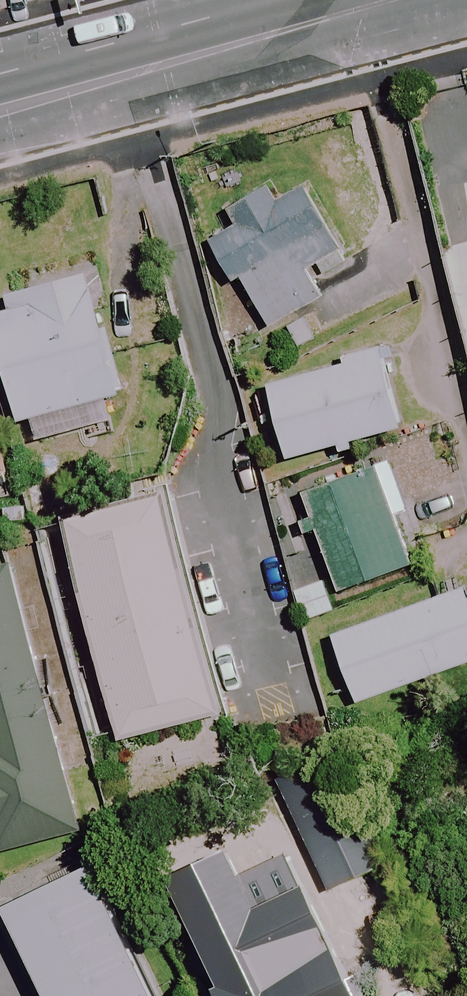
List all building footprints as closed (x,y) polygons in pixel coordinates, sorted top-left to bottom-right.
[(231,230),(206,247),(232,287),(240,282),(270,327),(317,296),(301,273),(344,245),(303,183),(276,201),(267,188),(222,217),(231,230)] [(92,293),(0,318),(0,361),(18,424),(120,395),(92,293)] [(332,448),(335,457),(353,452),(351,443),(403,428),(380,346),(336,358),(338,367),(264,387),(285,461),(332,448)] [(373,468),(300,495),(310,520),(296,525),(302,540),(313,536),(335,597),(410,570),(373,468)] [(170,485),(71,511),(129,736),(227,711),(170,485)] [(0,558),(0,829),(1,829),(6,846),(86,823),(10,555),(0,558)] [(462,589),(330,638),(354,705),(466,664),(466,604),(462,589)] [(370,820),(339,753),(285,778),(336,889),(391,864),(370,820)] [(101,861),(14,903),(58,995),(165,995),(101,861)] [(342,934),(287,960),(261,903),(234,915),(261,972),(230,986),(235,995),(371,995),(342,934)]
